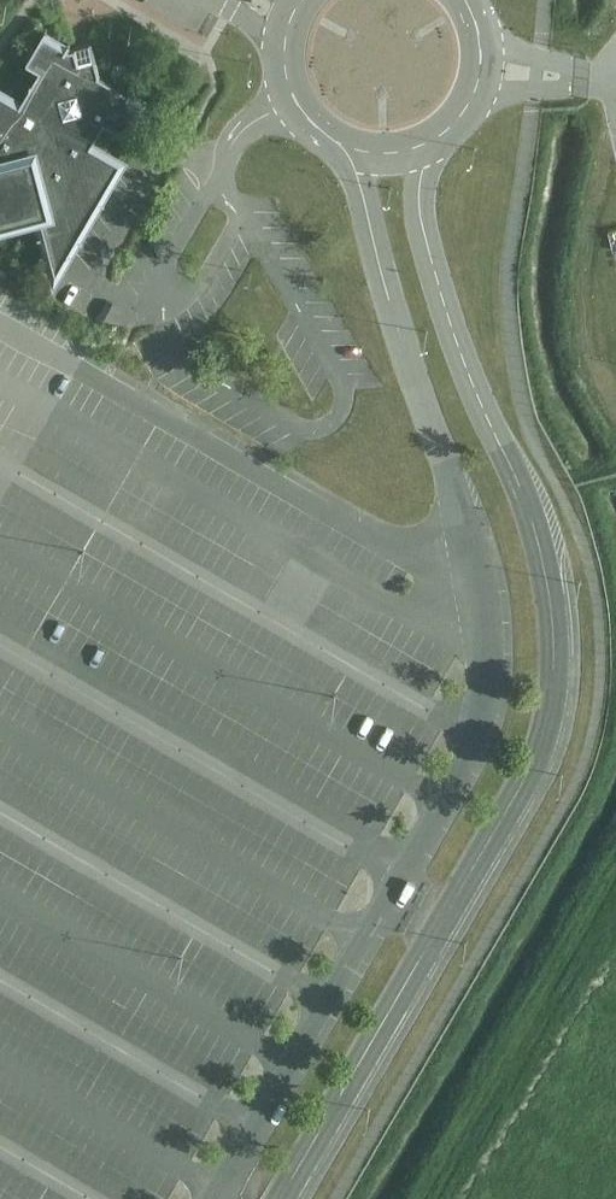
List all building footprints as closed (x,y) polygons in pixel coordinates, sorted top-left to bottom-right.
[(34,221),(52,288),(128,158),(93,138),(105,118),(127,131),(150,93),(132,82),(129,88),(99,71),(94,41),(82,43),(69,45),(72,40),(46,25),(27,59),(40,66),(24,95),(0,81),(0,230),(34,221)]
